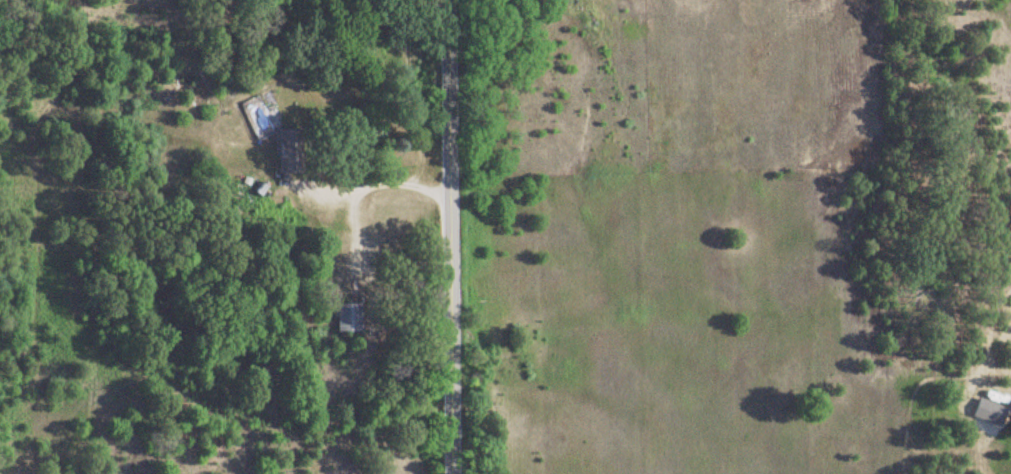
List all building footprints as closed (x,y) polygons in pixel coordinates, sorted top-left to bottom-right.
[(299,175),(299,131),(277,131),(277,175),(299,175)] [(359,304),(332,304),(332,333),(359,333),(359,304)]
